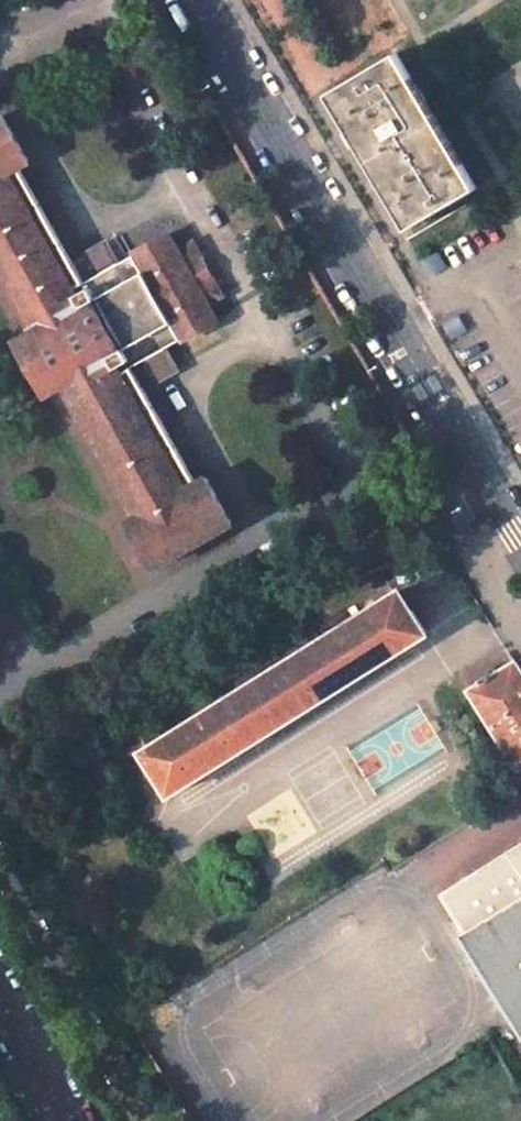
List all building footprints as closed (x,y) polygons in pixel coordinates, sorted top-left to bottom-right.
[(397,53),(328,93),(409,228),(477,188),(397,53)] [(37,332),(20,342),(48,391),(65,382),(140,515),(123,525),(139,554),(201,520),(162,453),(175,445),(159,416),(146,424),(119,374),(181,339),(182,341),(218,321),(208,303),(222,296),(193,242),(178,251),(169,233),(133,254),(133,255),(71,290),(44,241),(57,233),(41,205),(28,213),(0,163),(0,266),(37,332)] [(400,590),(142,751),(170,795),(427,633),(400,590)] [(471,690),(520,770),(520,670),(516,662),(491,677),(489,673),(478,680),(480,684),(471,690)] [(442,895),(468,936),(462,940),(520,1034),(520,846),(442,895)]
